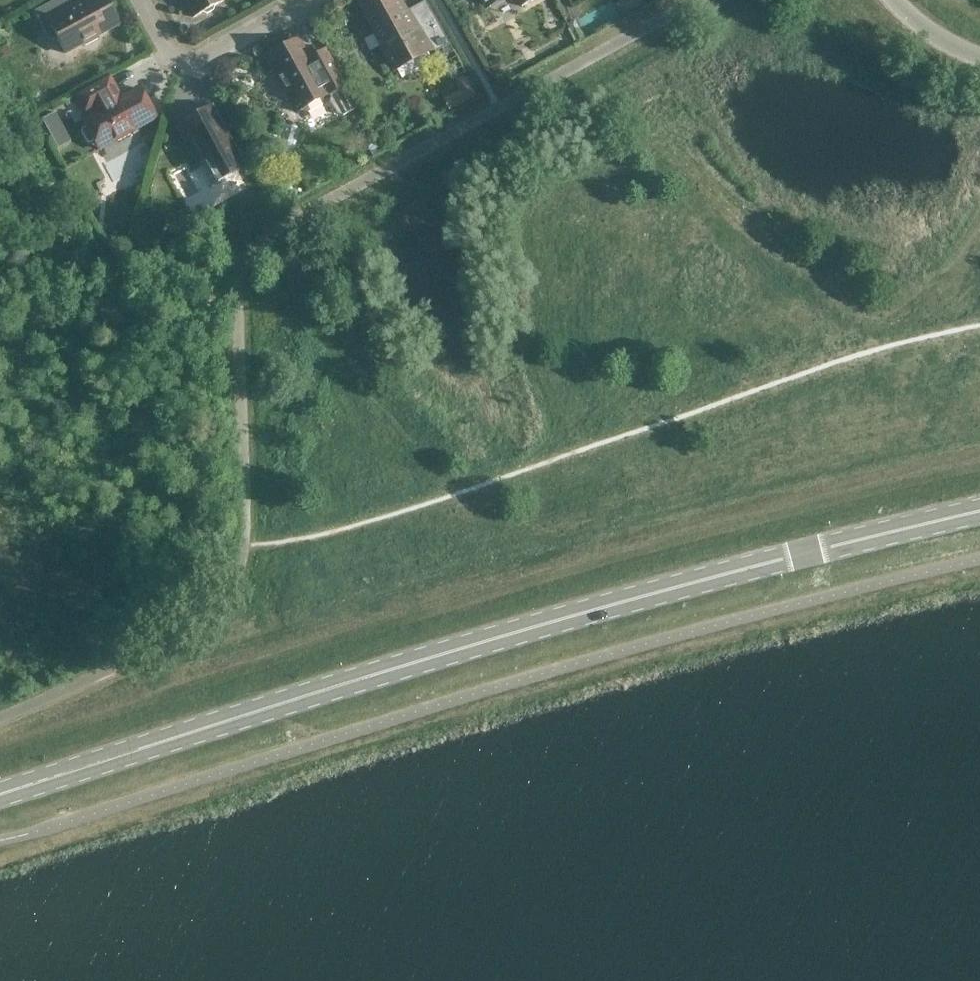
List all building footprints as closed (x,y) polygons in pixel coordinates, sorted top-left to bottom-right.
[(73,8),(69,0),(55,0),(33,12),(41,27),(48,39),(53,40),(56,38),(64,54),(80,45),(84,46),(98,39),(99,35),(117,25),(116,22),(117,18),(114,11),(109,10),(104,0),(87,0),(73,8)] [(222,2),(221,0),(182,0),(183,1),(193,18),(201,13),(205,15),(212,11),(213,6),(222,2)] [(451,45),(427,1),(409,10),(411,13),(407,16),(397,0),(370,0),(364,3),(378,33),(375,34),(381,47),(384,45),(393,65),(394,64),(395,67),(427,50),(426,47),(426,46),(430,43),(436,53),(451,45)] [(342,116),(355,109),(324,51),(306,61),(301,60),(303,53),(296,40),(265,57),(276,78),(275,81),(281,91),(284,92),(288,99),(287,103),(289,107),(293,108),(295,112),(299,110),(306,112),(319,105),(321,98),(329,94),(331,97),(329,101),(336,114),(342,116)] [(86,127),(85,128),(81,130),(81,133),(86,143),(89,144),(93,142),(98,152),(130,134),(131,131),(154,119),(138,89),(120,98),(109,77),(74,96),(86,117),(82,119),(86,127)] [(465,77),(458,81),(462,87),(459,89),(468,105),(479,98),(470,83),(469,83),(465,77)] [(238,172),(203,109),(182,121),(216,184),(238,172)] [(53,116),(40,122),(45,130),(57,124),(53,116)] [(134,244),(130,255),(141,258),(144,251),(140,246),(134,244)]
